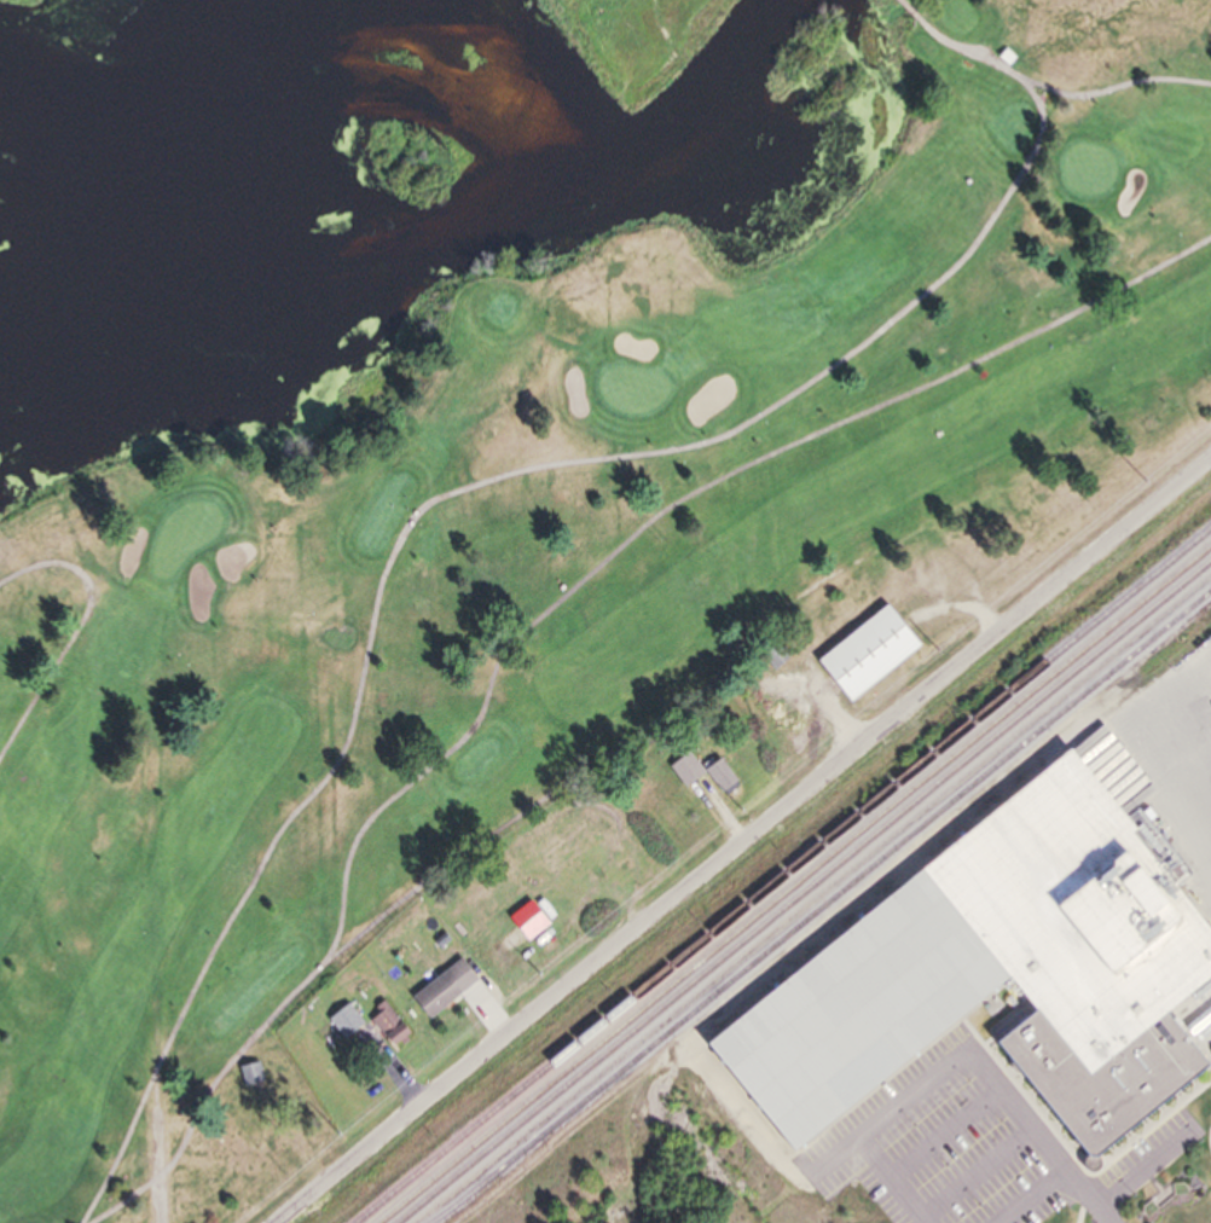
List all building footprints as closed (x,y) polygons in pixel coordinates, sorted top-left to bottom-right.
[(914,647),(896,618),(833,666),(857,694),(914,647)] [(682,765),(686,773),(702,766),(694,753),(682,765)] [(1166,1001),(1210,1058),(1210,1075),(1083,1175),(961,1018),(778,1159),(691,1047),(1064,758),(1210,947),(1210,965),(1166,1001)] [(421,995),(463,962),(475,976),(433,1009),(421,995)] [(372,1022),(387,1043),(406,1028),(392,1009),(372,1022)] [(266,1083),(260,1062),(238,1068),(244,1088),(266,1083)]
